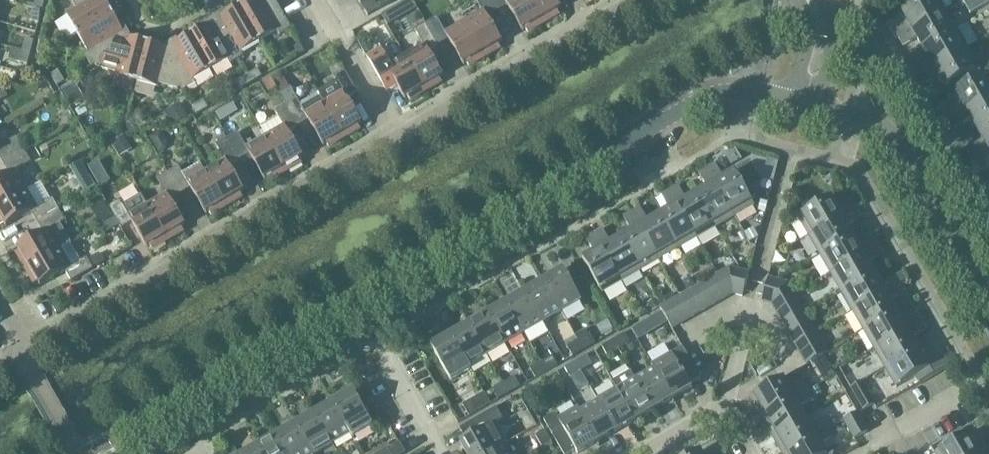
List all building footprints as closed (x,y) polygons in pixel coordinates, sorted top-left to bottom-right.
[(43,12),(46,0),(37,0),(34,9),(43,12)] [(113,14),(105,0),(71,0),(77,9),(67,15),(78,34),(113,14)] [(240,7),(260,42),(278,32),(280,36),(292,29),(276,0),(252,0),(240,7)] [(402,4),(409,16),(418,10),(413,0),(409,0),(402,4)] [(465,23),(486,58),(501,49),(499,45),(502,43),(488,18),(498,12),(491,0),(477,0),(484,12),(465,23)] [(498,12),(508,6),(523,31),(526,29),(529,34),(544,24),(531,0),(491,0),(498,12)] [(544,24),(560,15),(558,11),(561,9),(556,0),(531,0),(544,24)] [(899,38),(946,11),(940,0),(920,0),(902,10),(908,22),(895,30),(899,38)] [(988,3),(988,0),(965,0),(963,1),(971,14),(973,12),(988,3)] [(242,53),(260,42),(240,7),(222,18),(220,14),(208,21),(210,25),(210,24),(221,42),(231,36),(241,53),(242,53)] [(43,12),(34,9),(31,22),(39,24),(43,12)] [(899,38),(904,46),(918,38),(924,49),(957,30),(946,11),(899,38)] [(113,53),(107,43),(124,33),(113,14),(78,34),(89,52),(85,54),(92,67),(96,64),(95,64),(113,53)] [(486,58),(465,23),(446,33),(437,18),(427,24),(439,46),(449,40),(464,65),(467,63),(470,67),(486,58)] [(242,53),(241,53),(231,36),(221,42),(210,24),(210,25),(192,35),(212,71),(230,60),(232,64),(244,57),(242,53)] [(429,52),(439,46),(427,24),(416,30),(425,46),(406,57),(427,92),(442,83),(440,79),(443,77),(429,52)] [(957,30),(924,49),(930,59),(916,67),(921,76),(968,48),(957,30)] [(124,33),(107,43),(113,53),(95,64),(96,64),(98,68),(117,73),(116,77),(117,77),(115,87),(134,92),(137,83),(147,43),(127,38),(124,33)] [(173,46),(183,64),(173,70),(183,88),(182,88),(184,92),(196,85),(194,81),(212,71),(192,35),(173,46)] [(23,51),(31,53),(35,41),(26,39),(23,51)] [(41,41),(38,52),(40,57),(50,51),(47,41),(41,41)] [(300,42),(294,46),(299,56),(306,52),(305,51),(300,43),(300,42)] [(183,88),(173,70),(183,64),(173,46),(168,49),(147,43),(137,83),(159,89),(160,85),(178,90),(182,88),(183,88)] [(968,48),(921,76),(926,84),(940,76),(946,87),(980,68),(968,48)] [(427,92),(406,57),(391,65),(382,50),(368,58),(380,80),(391,74),(405,99),(408,97),(411,101),(427,92)] [(31,53),(23,51),(20,63),(28,66),(31,53)] [(244,76),(265,67),(262,60),(241,69),(244,76)] [(38,65),(29,71),(37,83),(46,78),(38,65)] [(248,76),(252,84),(263,77),(258,70),(248,76)] [(59,71),(51,75),(58,86),(65,82),(59,71)] [(358,92),(345,71),(334,77),(337,82),(319,93),(345,139),(361,130),(359,125),(362,123),(348,98),(358,92)] [(953,119),(988,98),(988,72),(955,91),(962,103),(948,110),(953,119)] [(252,84),(248,76),(237,83),(241,90),(252,84)] [(284,77),(274,83),(278,90),(281,96),(291,90),(284,77)] [(272,79),(262,85),(267,96),(278,90),(274,83),(272,79)] [(75,84),(62,92),(71,107),(84,99),(75,84)] [(319,93),(318,93),(300,104),(292,90),(291,90),(281,96),(286,105),(299,127),(309,121),(324,146),(327,144),(330,148),(345,139),(319,93)] [(958,127),(972,119),(978,130),(988,123),(988,98),(953,119),(958,127)] [(194,108),(198,115),(209,109),(205,101),(194,108)] [(179,104),(166,113),(173,125),(187,117),(179,104)] [(280,118),(261,129),(266,137),(287,173),(302,164),(300,159),(303,157),(289,132),(299,127),(286,105),(276,111),(280,118)] [(221,109),(214,113),(219,121),(226,117),(221,109)] [(974,156),(988,148),(988,123),(978,130),(984,140),(970,148),(974,156)] [(161,132),(150,138),(159,154),(166,150),(167,143),(161,132)] [(228,139),(240,160),(250,154),(265,180),(268,178),(271,182),(287,173),(266,137),(247,148),(238,132),(228,139)] [(225,134),(216,140),(219,144),(228,139),(225,134)] [(123,136),(113,142),(121,156),(131,150),(123,136)] [(26,151),(17,137),(2,146),(0,143),(0,158),(4,164),(26,151)] [(240,160),(228,139),(219,144),(217,145),(226,161),(207,171),(228,207),(243,198),(241,193),(244,191),(230,166),(240,160)] [(770,146),(769,170),(779,170),(780,147),(770,146)] [(974,156),(979,165),(988,159),(988,148),(974,156)] [(4,164),(10,174),(0,180),(0,206),(27,190),(16,171),(32,162),(26,151),(4,164)] [(71,168),(74,174),(85,167),(82,162),(71,168)] [(228,207),(207,171),(202,163),(184,173),(180,166),(169,173),(181,195),(192,189),(206,214),(209,212),(212,216),(228,207)] [(708,169),(735,217),(755,205),(751,201),(755,198),(756,194),(755,190),(752,187),(748,186),(745,188),(735,172),(724,179),(716,165),(708,169)] [(735,217),(708,169),(699,174),(707,188),(697,194),(716,227),(735,217)] [(148,205),(169,241),(185,232),(182,228),(186,225),(171,200),(181,195),(169,173),(158,179),(167,195),(148,205)] [(105,174),(96,179),(101,187),(110,182),(105,174)] [(716,227),(697,194),(687,200),(679,186),(670,191),(697,238),(716,227)] [(60,210),(53,199),(38,209),(27,190),(0,206),(0,225),(1,226),(5,224),(7,227),(32,213),(38,223),(60,210)] [(697,238),(670,191),(662,196),(670,210),(659,216),(678,249),(697,238)] [(169,241),(148,205),(142,195),(124,206),(121,200),(110,207),(116,218),(121,226),(122,229),(133,223),(147,248),(151,246),(153,250),(169,241)] [(810,236),(843,217),(857,209),(852,201),(838,209),(832,198),(816,206),(813,204),(809,203),(805,204),(802,207),(801,211),(802,214),(798,217),(810,236)] [(761,201),(759,210),(765,212),(768,202),(761,201)] [(104,203),(92,210),(100,224),(112,218),(104,203)] [(678,249),(659,216),(649,222),(641,208),(632,213),(659,260),(678,249)] [(820,255),(854,236),(848,226),(862,218),(857,209),(843,217),(810,236),(820,255)] [(38,223),(44,233),(19,248),(21,251),(16,254),(26,270),(61,249),(71,243),(61,224),(66,221),(60,210),(38,223)] [(659,260),(632,213),(624,218),(632,232),(622,238),(641,271),(659,260)] [(116,218),(103,226),(107,234),(121,226),(116,218)] [(755,229),(747,234),(751,241),(759,237),(755,229)] [(641,271),(622,238),(611,244),(603,230),(595,235),(622,282),(641,271)] [(622,282),(595,235),(587,239),(595,253),(583,260),(602,293),(622,282)] [(136,236),(117,243),(124,260),(142,253),(136,236)] [(831,274),(878,247),(874,238),(860,246),(854,236),(820,255),(831,274)] [(82,261),(71,243),(61,249),(26,270),(35,285),(39,283),(41,286),(66,272),(72,282),(94,269),(88,260),(87,258),(82,261)] [(842,293),(875,274),(869,263),(883,255),(878,247),(831,274),(842,293)] [(97,255),(88,260),(94,269),(106,262),(103,256),(98,258),(97,255)] [(715,268),(706,273),(710,280),(713,278),(718,275),(715,268)] [(713,278),(725,299),(734,294),(730,268),(718,275),(713,278)] [(730,268),(734,294),(743,297),(749,273),(730,268)] [(545,281),(562,312),(582,301),(564,270),(545,281)] [(853,312),(900,285),(895,276),(882,284),(875,274),(842,293),(853,312)] [(691,278),(684,283),(689,290),(696,285),(691,278)] [(702,284),(714,305),(725,299),(713,278),(710,280),(702,284)] [(772,304),(788,284),(769,279),(763,302),(772,304)] [(562,312),(545,281),(526,292),(543,323),(562,312)] [(704,311),(714,305),(702,284),(692,290),(704,311)] [(788,284),(772,304),(777,313),(798,301),(788,284)] [(864,331),(897,311),(891,301),(905,293),(900,285),(853,312),(864,331)] [(682,296),(694,317),(704,311),(692,290),(682,296)] [(661,291),(655,294),(663,307),(671,302),(677,299),(674,294),(665,298),(661,291)] [(543,323),(526,292),(507,303),(525,333),(543,323)] [(671,302),(683,323),(694,317),(682,296),(677,299),(671,302)] [(657,299),(649,304),(653,311),(660,307),(661,306),(657,299)] [(798,301),(777,313),(783,324),(804,312),(798,301)] [(673,329),(683,323),(671,302),(663,307),(661,308),(663,312),(669,323),(673,329)] [(489,314),(506,344),(525,333),(507,303),(489,314)] [(875,349),(922,322),(917,314),(903,322),(897,311),(864,331),(875,349)] [(663,312),(650,320),(656,331),(669,323),(663,312)] [(810,322),(804,312),(783,324),(789,334),(810,322)] [(506,344),(489,314),(469,325),(487,355),(506,344)] [(810,322),(789,334),(795,344),(816,332),(810,322)] [(886,368),(919,349),(913,338),(927,330),(922,322),(875,349),(886,368)] [(487,355),(469,325),(451,335),(469,366),(470,365),(487,355)] [(587,330),(576,336),(579,341),(590,335),(587,330)] [(816,332),(795,344),(801,355),(822,343),(816,332)] [(614,341),(619,350),(631,344),(625,334),(614,341)] [(470,365),(469,366),(451,335),(431,347),(452,381),(472,369),(470,365)] [(579,341),(584,351),(596,344),(590,335),(579,341)] [(584,351),(579,341),(568,348),(573,357),(584,351)] [(619,350),(614,341),(603,347),(608,357),(619,350)] [(822,343),(801,355),(807,365),(828,353),(822,343)] [(655,369),(673,400),(692,388),(690,385),(701,378),(683,347),(652,366),(654,370),(655,369)] [(948,367),(944,361),(939,351),(925,359),(919,349),(886,368),(897,388),(916,377),(920,383),(948,367)] [(542,363),(547,372),(558,366),(553,356),(542,363)] [(577,362),(582,372),(593,366),(588,356),(577,362)] [(582,372),(577,362),(565,369),(571,378),(582,372)] [(547,372),(542,363),(530,369),(536,379),(547,372)] [(830,366),(819,372),(825,381),(836,375),(830,366)] [(637,380),(654,410),(673,400),(655,369),(654,370),(637,380)] [(631,370),(612,381),(618,391),(635,421),(654,410),(637,380),(631,370)] [(504,384),(510,394),(521,388),(515,378),(504,384)] [(750,398),(762,418),(809,391),(804,382),(790,390),(784,379),(750,398)] [(862,382),(851,388),(865,411),(875,405),(862,382)] [(510,394),(504,384),(493,391),(499,400),(510,394)] [(818,385),(809,391),(813,398),(822,393),(818,385)] [(599,402),(617,432),(635,421),(618,391),(599,402)] [(773,436),(806,417),(800,407),(814,399),(809,391),(762,418),(773,436)] [(334,403),(354,438),(374,426),(354,392),(334,403)] [(485,394),(463,406),(470,417),(491,405),(485,394)] [(580,412),(598,443),(617,432),(599,402),(581,412),(580,412)] [(334,403),(315,414),(333,444),(351,434),(353,438),(354,438),(334,403)] [(580,412),(581,412),(579,408),(558,419),(558,418),(557,418),(556,417),(554,417),(553,417),(551,417),(545,421),(564,453),(571,453),(576,451),(578,453),(579,453),(598,443),(580,412)] [(496,409),(460,429),(467,440),(461,444),(467,453),(489,453),(503,446),(504,447),(508,445),(497,425),(504,421),(496,409)] [(869,432),(858,413),(844,421),(855,440),(869,432)] [(315,414),(297,425),(314,453),(316,453),(333,444),(315,414)] [(806,417),(773,436),(783,453),(785,453),(831,428),(826,419),(812,427),(806,417)] [(289,453),(314,453),(297,425),(278,435),(289,453)] [(831,428),(785,453),(827,453),(822,444),(836,436),(831,428)] [(950,436),(954,443),(965,436),(961,429),(958,431),(950,436)] [(547,432),(537,438),(544,449),(553,444),(547,432)] [(988,449),(988,438),(975,446),(968,434),(965,436),(954,443),(935,453),(980,453),(988,449)] [(278,435),(259,446),(264,453),(289,453),(278,435)] [(666,453),(681,453),(687,449),(681,442),(666,453)]
